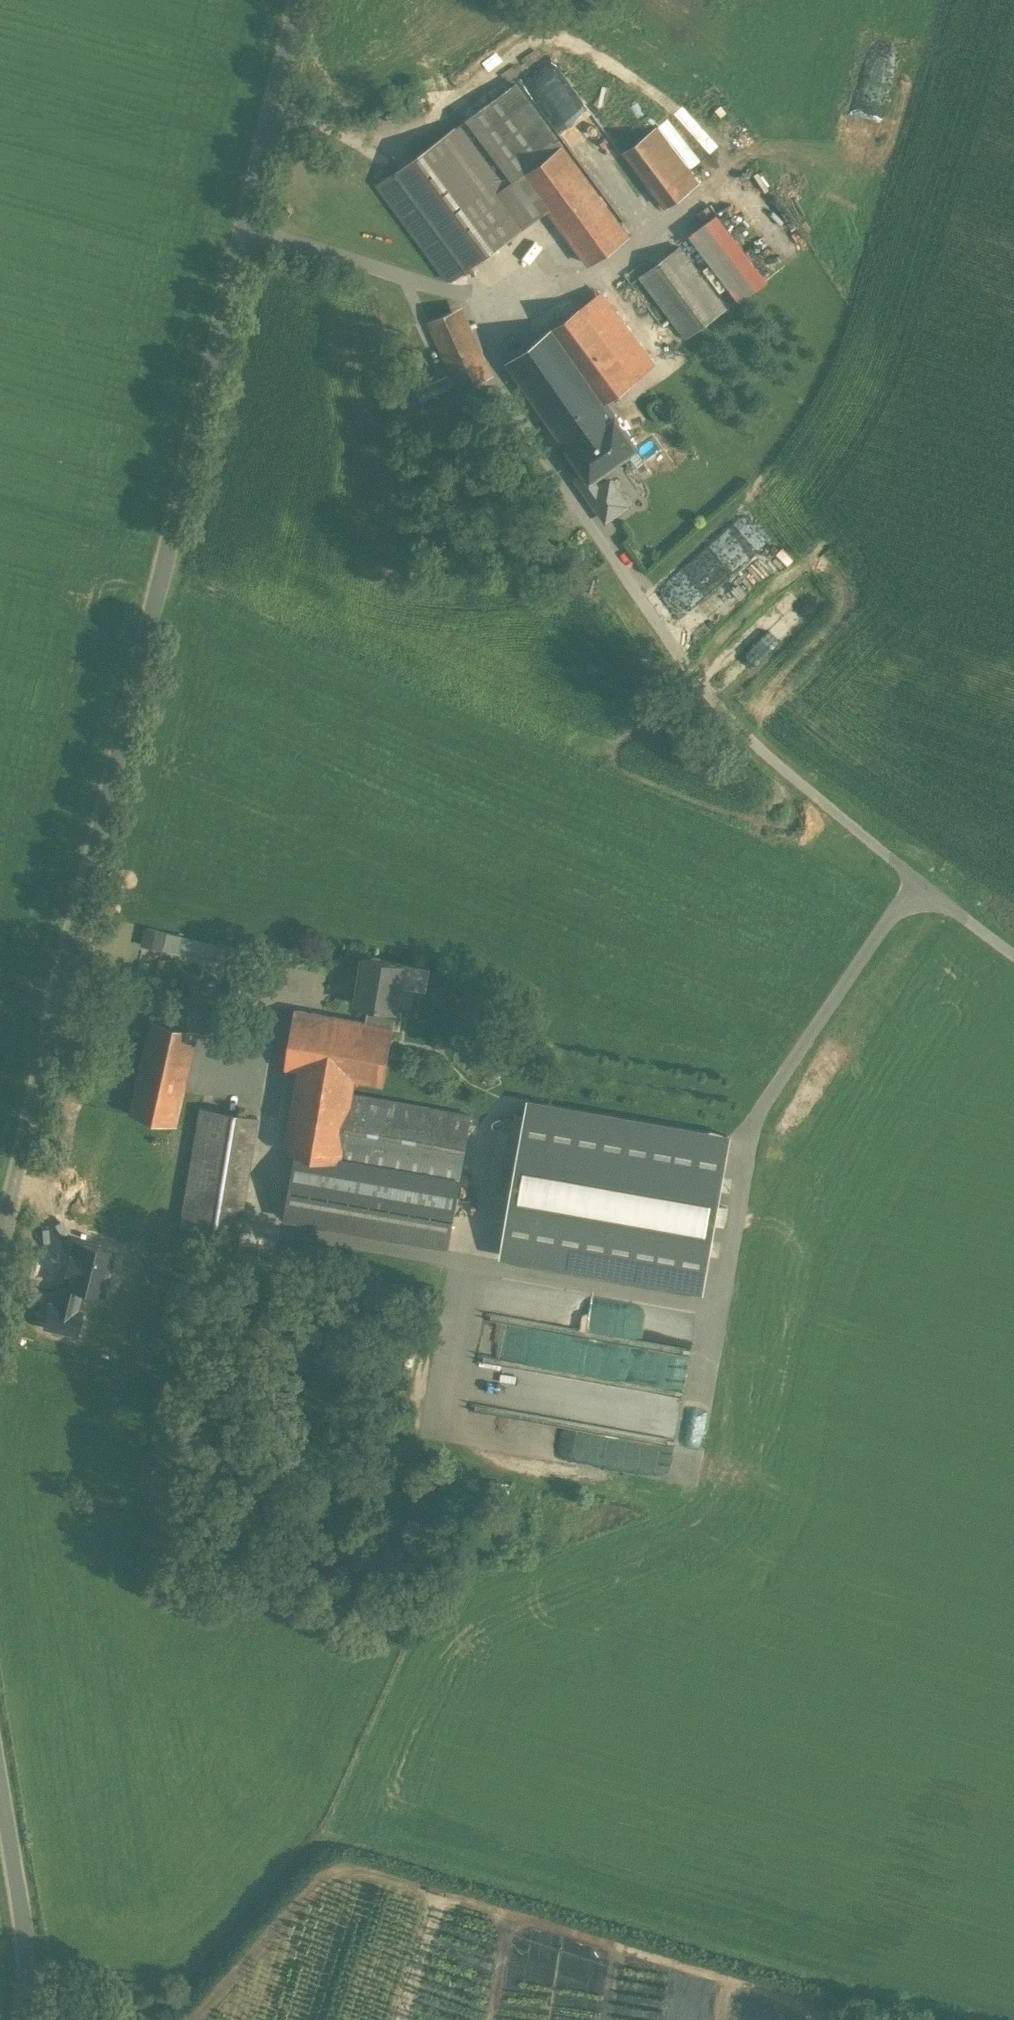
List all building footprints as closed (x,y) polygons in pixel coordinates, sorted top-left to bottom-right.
[(615,147),(551,57),(531,71),(546,92),(564,79),(574,92),(565,98),(575,113),(574,113),(591,136),(602,129),(615,147)] [(619,234),(506,83),(384,173),(458,271),(524,222),(495,184),(511,172),(580,263),(619,234)] [(656,121),(622,147),(665,202),(698,177),(656,121)] [(764,278),(709,211),(682,234),(737,301),(764,278)] [(678,245),(634,277),(681,341),(725,309),(678,245)] [(589,293),(501,354),(589,481),(642,444),(607,393),(642,369),(589,293)] [(489,369),(462,303),(430,316),(457,382),(489,369)] [(581,491),(598,521),(627,505),(609,475),(581,491)] [(698,615),(767,556),(751,537),(762,528),(749,513),(669,582),(698,615)] [(434,955),(364,941),(355,985),(370,988),(367,1005),(402,1013),(410,973),(429,977),(434,955)] [(367,1005),(298,993),(287,1052),(307,1056),(292,1141),(299,1142),(288,1206),(451,1236),(476,1101),(356,1079),(358,1065),(391,1071),(402,1013),(367,1005)] [(200,1015),(151,1005),(132,1097),(180,1107),(200,1015)] [(263,1103),(208,1095),(189,1211),(244,1219),(263,1103)] [(695,1290),(720,1129),(511,1097),(487,1257),(549,1266),(546,1283),(598,1291),(601,1275),(695,1290)]
